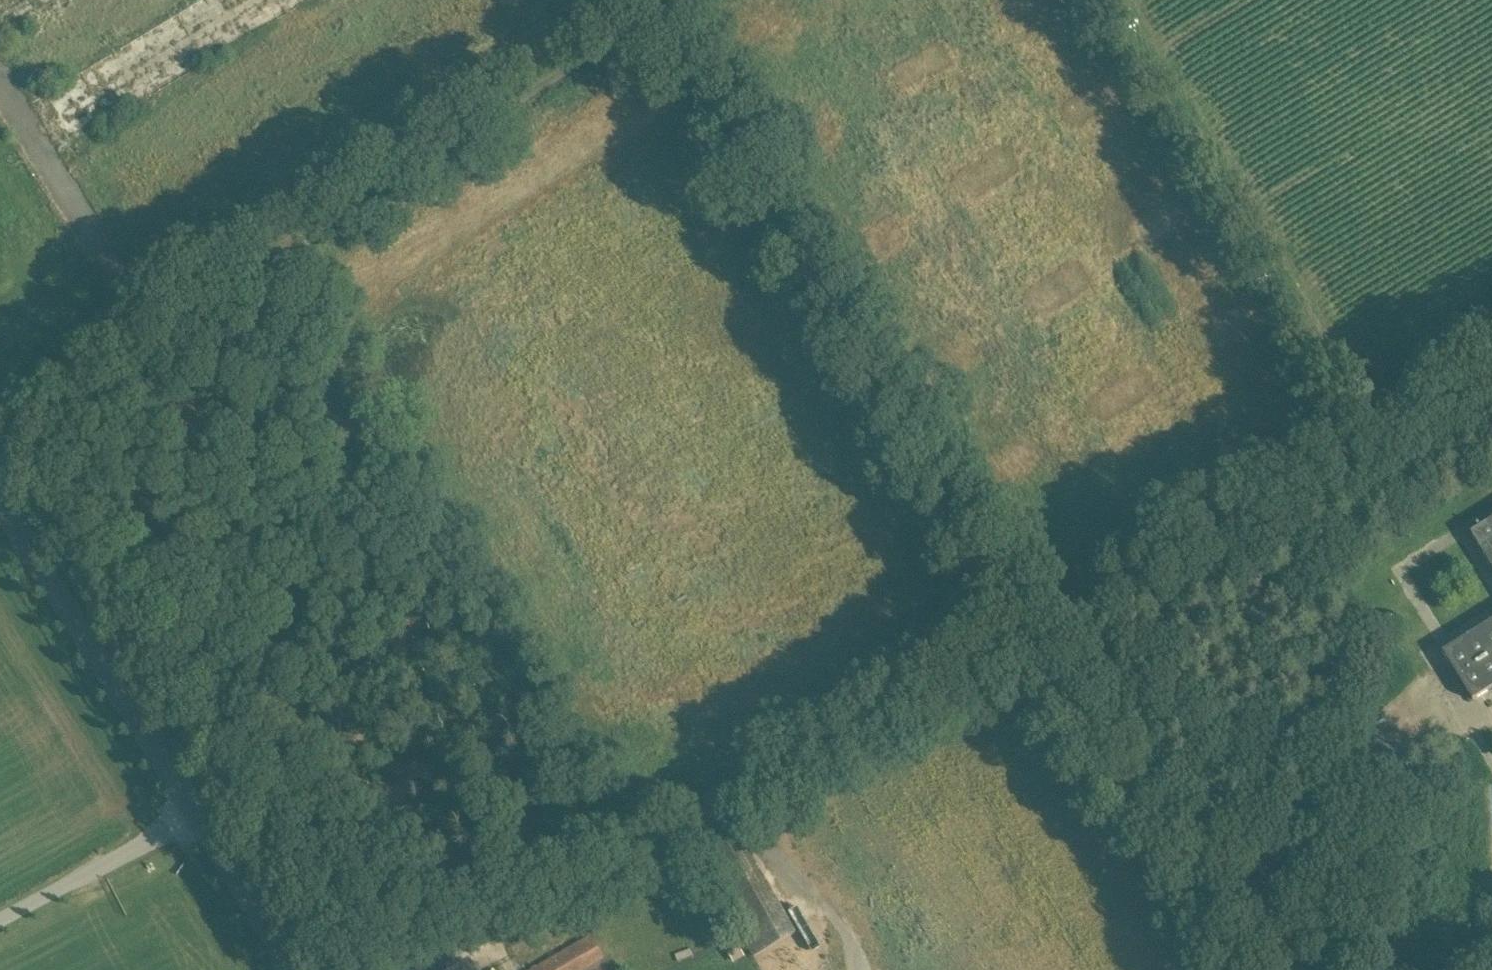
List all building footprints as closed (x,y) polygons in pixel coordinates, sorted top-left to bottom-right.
[(1472,533),(1491,566),(1491,521),(1472,533)] [(1442,652),(1472,701),(1491,689),(1491,621),(1442,652)] [(715,866),(752,949),(794,931),(785,912),(777,916),(748,852),(715,866)] [(602,959),(589,936),(528,969),(582,969),(602,959)]
